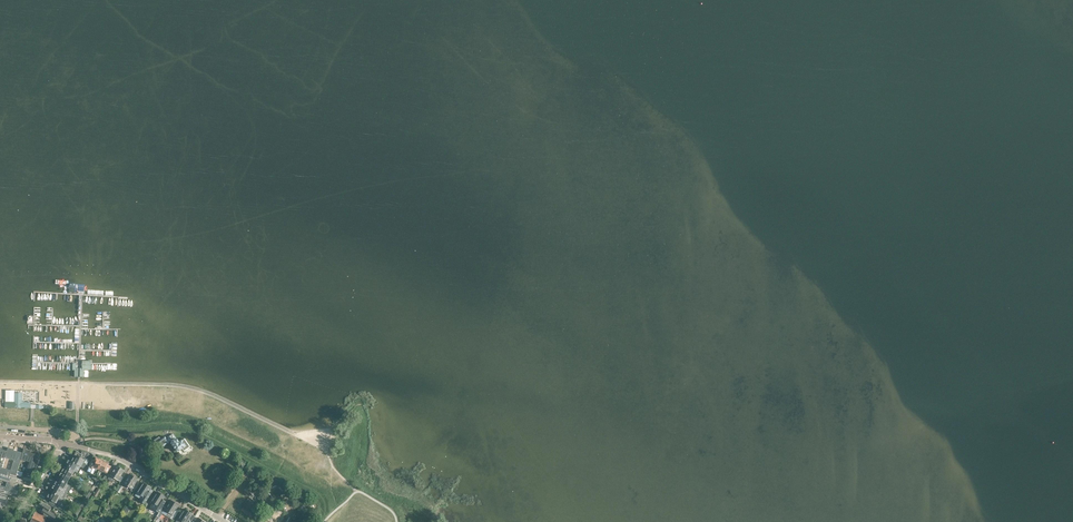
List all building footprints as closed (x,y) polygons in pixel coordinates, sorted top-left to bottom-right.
[(80,369),(80,377),(83,377),(84,370),(91,370),(91,361),(85,361),(82,361),(82,368),(81,368),(80,369)] [(14,393),(14,402),(5,402),(5,408),(30,409),(30,404),(30,403),(22,403),(23,393),(14,393)] [(159,437),(154,440),(157,444),(158,443),(161,448),(169,442),(168,441),(170,440),(171,441),(172,443),(177,451),(181,449),(183,452),(190,447),(184,439),(179,442),(177,440),(176,440),(175,438),(176,438),(173,434),(168,437),(169,438),(167,439),(165,436),(161,439),(159,437)] [(16,476),(18,470),(21,458),(22,454),(22,453),(14,451),(14,449),(8,447),(7,451),(6,457),(14,459),(9,476),(15,477),(16,476)] [(22,454),(21,458),(30,460),(26,473),(25,477),(29,479),(30,479),(31,478),(34,474),(32,473),(38,455),(30,453),(30,450),(24,448),(22,453),(22,454)] [(76,451),(75,454),(71,460),(71,461),(81,466),(82,467),(84,468),(86,465),(87,465),(89,461),(81,456),(82,454),(76,451)] [(92,467),(98,470),(99,470),(102,460),(101,460),(100,459),(99,459),(96,458),(95,461),(92,460),(88,471),(90,473),(92,467)] [(64,465),(74,471),(78,473),(82,467),(81,466),(71,461),(71,460),(68,459),(64,465)] [(108,465),(109,463),(106,462),(106,461),(104,461),(103,461),(102,460),(99,470),(104,472),(105,473),(107,473),(111,467),(108,465)] [(240,461),(235,468),(240,471),(245,464),(240,461)] [(225,464),(221,468),(226,473),(230,470),(225,464)] [(61,471),(71,477),(74,471),(64,465),(61,471)] [(124,471),(116,465),(110,475),(108,474),(105,478),(105,479),(106,479),(106,480),(107,480),(108,479),(113,482),(115,478),(121,482),(123,478),(120,476),(124,471)] [(61,471),(57,478),(67,484),(71,477),(61,471)] [(19,479),(15,477),(9,476),(0,473),(0,480),(7,482),(5,487),(0,486),(0,489),(8,492),(17,494),(19,488),(17,487),(18,484),(20,484),(21,479),(19,479)] [(134,485),(138,479),(130,474),(124,483),(132,489),(130,490),(133,492),(137,487),(134,485)] [(67,484),(57,478),(53,484),(68,492),(71,486),(67,484)] [(267,480),(264,478),(260,482),(259,481),(255,486),(260,490),(267,480)] [(151,488),(143,483),(135,495),(141,499),(140,501),(145,504),(153,491),(150,490),(151,488)] [(53,484),(50,490),(64,498),(68,492),(53,484)] [(93,495),(96,497),(103,486),(100,484),(93,495)] [(8,492),(0,489),(0,506),(6,507),(8,501),(7,500),(9,492),(8,492)] [(64,498),(50,490),(46,497),(51,499),(49,502),(59,507),(64,498)] [(159,513),(160,510),(165,503),(167,499),(165,497),(157,491),(151,501),(153,502),(150,507),(159,513)] [(165,503),(160,510),(159,513),(153,521),(155,521),(160,521),(163,521),(168,521),(173,515),(179,506),(170,500),(168,505),(165,503)] [(38,506),(44,510),(42,513),(53,520),(56,515),(49,511),(51,508),(41,501),(38,506)] [(303,504),(299,508),(304,513),(308,510),(303,504)] [(130,508),(126,506),(122,513),(125,515),(126,513),(127,514),(130,508)] [(244,508),(242,507),(240,509),(242,511),(248,516),(250,518),(255,513),(253,511),(251,513),(245,508),(244,508)] [(195,516),(192,514),(184,509),(178,518),(184,521),(191,521),(195,516)] [(46,516),(35,511),(31,520),(35,521),(47,521),(44,521),(46,516)]
